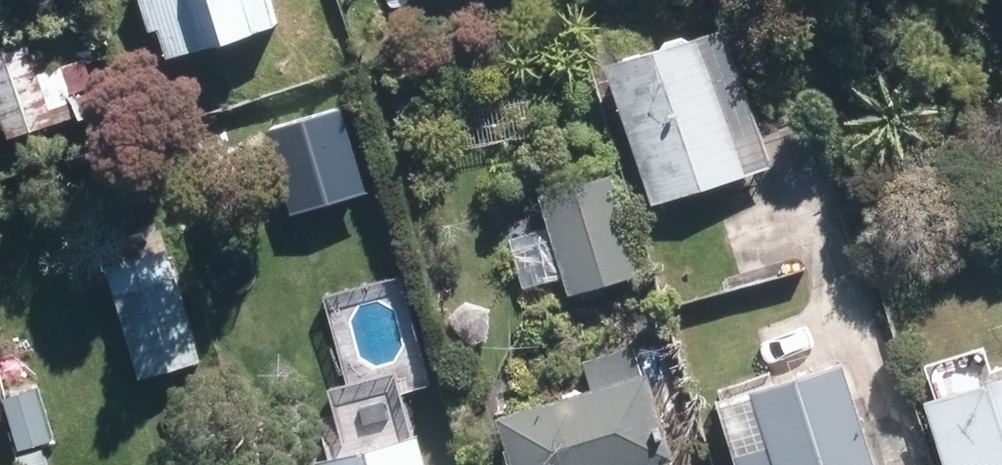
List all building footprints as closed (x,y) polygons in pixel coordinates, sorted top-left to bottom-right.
[(161,52),(247,26),(239,0),(145,0),(161,52)] [(81,6),(27,23),(40,67),(95,50),(81,6)] [(710,37),(607,70),(648,200),(752,167),(710,37)] [(0,49),(0,124),(3,135),(43,123),(19,44),(0,49)] [(597,183),(540,202),(568,291),(626,273),(597,183)] [(190,358),(163,274),(104,292),(131,377),(190,358)] [(495,421),(509,464),(630,464),(661,455),(629,355),(587,369),(594,390),(495,421)] [(720,407),(738,464),(855,464),(826,373),(720,407)] [(931,415),(947,464),(1001,464),(1001,392),(931,415)] [(343,464),(413,464),(408,448),(343,464)]
